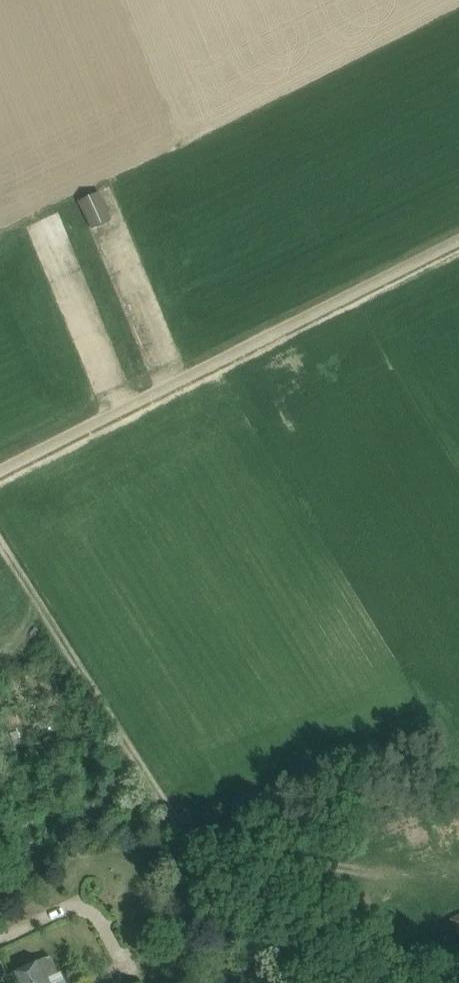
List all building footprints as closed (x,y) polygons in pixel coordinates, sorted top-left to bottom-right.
[(79,201),(91,229),(110,221),(98,193),(79,201)] [(60,971),(57,973),(49,956),(12,973),(17,982),(66,982),(60,971)]
